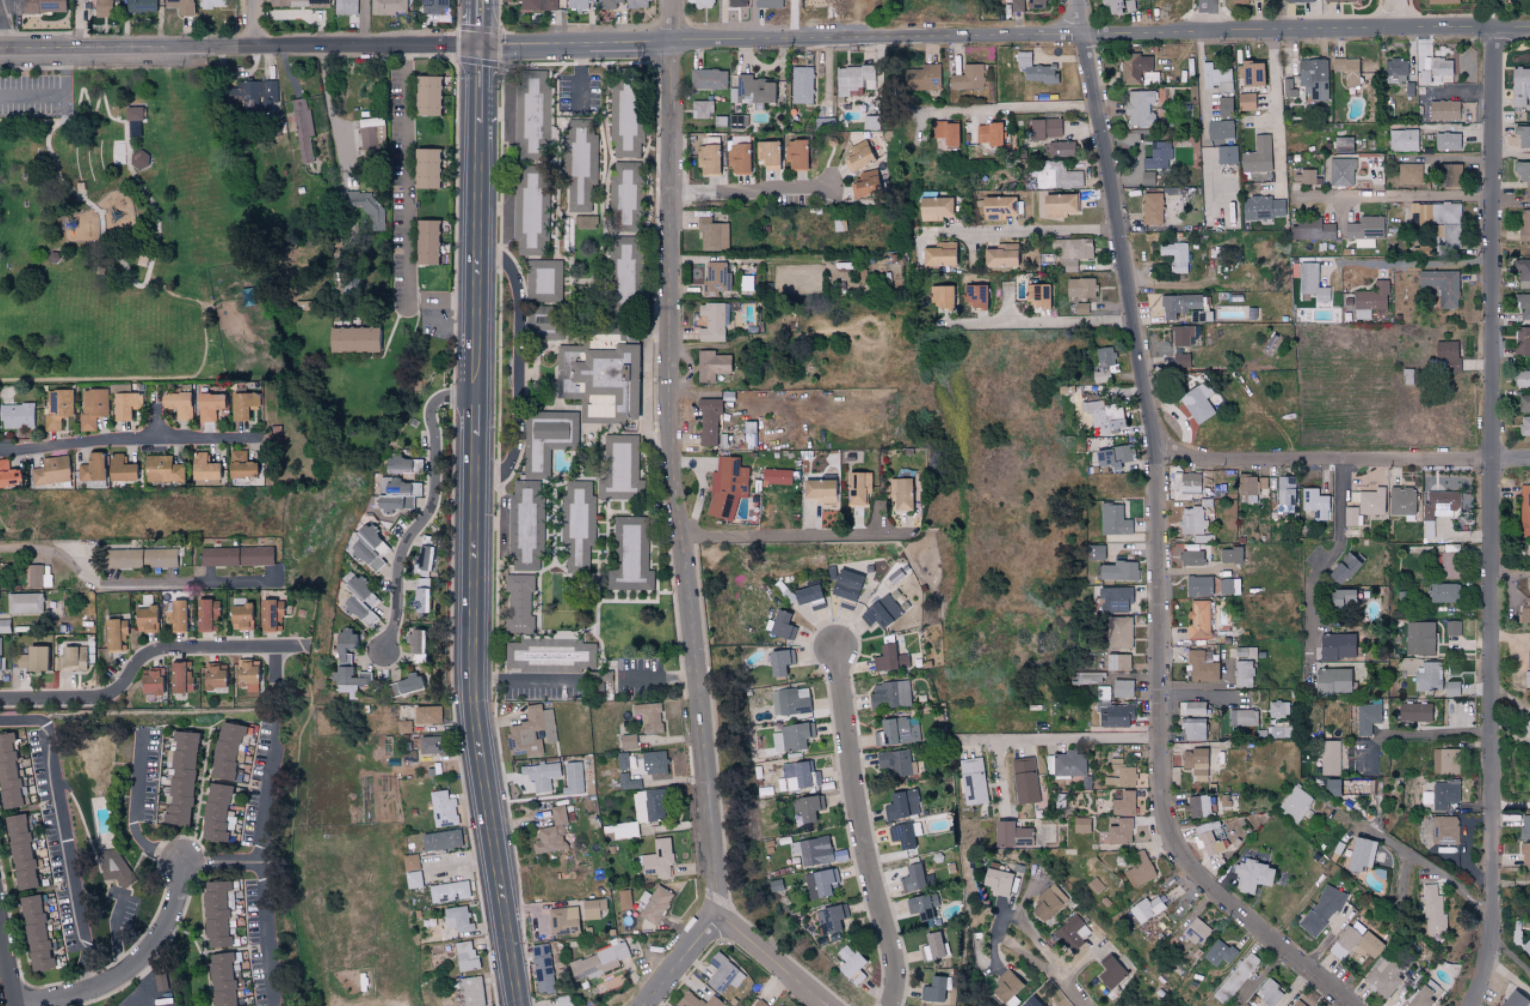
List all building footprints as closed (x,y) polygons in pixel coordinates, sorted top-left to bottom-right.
[(23,13),(64,12),(64,0),(23,0),(23,13)] [(94,17),(112,17),(111,0),(93,0),(94,17)] [(127,12),(157,13),(157,0),(128,0),(127,12)] [(193,15),(193,0),(165,0),(165,8),(176,7),(177,16),(193,15)] [(221,8),(221,0),(201,0),(201,8),(221,8)] [(357,15),(357,0),(333,0),(333,14),(357,15)] [(372,14),(407,14),(407,0),(371,0),(372,14)] [(447,14),(447,0),(421,0),(421,14),(447,14)] [(516,3),(520,3),(520,11),(557,11),(557,0),(516,0),(516,3)] [(588,0),(566,0),(566,9),(588,10),(588,0)] [(615,9),(615,2),(624,2),(624,0),(598,0),(598,10),(615,9)] [(694,9),(712,8),(712,0),(694,0),(694,9)] [(755,7),(780,8),(781,0),(755,0),(755,7)] [(798,9),(826,10),(826,0),(799,0),(798,9)] [(1023,11),(1023,0),(1011,0),(1011,12),(1023,11)] [(1029,9),(1045,8),(1045,0),(1029,0),(1029,9)] [(1120,0),(1101,0),(1102,15),(1134,13),(1133,0),(1132,0),(1120,1),(1120,0)] [(1056,83),(1056,66),(1030,65),(1031,48),(1015,48),(1015,67),(1023,68),(1022,82),(1056,83)] [(1151,71),(1151,54),(1120,55),(1121,85),(1139,85),(1138,72),(1151,71)] [(1359,87),(1358,58),(1332,59),(1333,72),(1344,72),(1344,87),(1359,87)] [(1299,60),(1300,94),(1311,94),(1311,101),(1327,101),(1326,60),(1299,60)] [(1385,60),(1384,83),(1406,83),(1406,60),(1385,60)] [(1452,83),(1451,60),(1430,60),(1430,70),(1419,71),(1419,83),(1452,83)] [(1262,62),(1241,62),(1240,86),(1262,87),(1262,62)] [(904,69),(904,91),(940,90),(939,64),(921,64),(921,69),(904,69)] [(984,88),(983,64),(963,65),(963,75),(949,75),(949,89),(984,88)] [(1232,66),(1203,67),(1203,88),(1217,88),(1217,92),(1232,92),(1232,66)] [(813,67),(793,67),(791,103),(812,104),(813,67)] [(847,96),(848,88),(868,89),(868,67),(836,67),(836,96),(847,96)] [(1512,97),(1529,97),(1529,68),(1511,69),(1512,97)] [(690,89),(726,89),(726,70),(690,70),(690,89)] [(523,139),(527,139),(527,155),(548,154),(548,71),(523,71),(523,139)] [(752,75),(737,75),(736,102),(772,103),(772,83),(762,82),(762,80),(752,79),(752,75)] [(439,117),(439,77),(414,76),(414,117),(439,117)] [(276,81),(237,82),(237,88),(223,89),(224,108),(238,108),(238,112),(270,112),(270,103),(277,103),(276,81)] [(613,158),(639,158),(640,82),(610,81),(610,144),(613,144),(613,158)] [(1126,91),(1126,117),(1127,117),(1127,126),(1155,126),(1155,113),(1148,113),(1149,104),(1156,104),(1156,91),(1126,91)] [(1254,111),(1254,93),(1238,94),(1238,111),(1254,111)] [(1232,98),(1218,97),(1217,117),(1231,118),(1232,98)] [(299,164),(313,162),(310,136),(312,136),(307,99),(291,101),(299,164)] [(691,102),(692,119),(711,118),(711,101),(691,102)] [(1460,102),(1429,101),(1429,120),(1459,121),(1460,102)] [(146,108),(125,107),(125,120),(146,121),(146,108)] [(1060,119),(1028,120),(1029,139),(1061,138),(1060,119)] [(129,138),(141,137),(140,121),(129,122),(129,138)] [(596,134),(593,134),(593,121),(567,121),(565,212),(595,212),(596,134)] [(1207,122),(1208,140),(1233,139),(1232,121),(1207,122)] [(957,122),(931,123),(931,138),(944,138),(944,148),(958,148),(957,122)] [(1001,124),(976,125),(977,143),(986,142),(986,147),(1001,146),(1001,124)] [(376,145),(374,125),(358,127),(361,147),(376,145)] [(1513,127),(1513,135),(1519,135),(1519,148),(1529,148),(1529,127),(1513,127)] [(1418,152),(1418,130),(1389,130),(1389,152),(1418,152)] [(1460,151),(1460,134),(1435,133),(1435,151),(1460,151)] [(1242,172),(1271,171),(1269,135),(1254,136),(1255,152),(1241,152),(1242,172)] [(1352,153),(1351,137),(1334,138),(1334,153),(1352,153)] [(787,170),(806,170),(806,140),(787,140),(787,170)] [(844,159),(850,172),(874,161),(864,140),(848,148),(852,155),(844,159)] [(777,141),(757,142),(758,166),(778,165),(777,141)] [(1048,157),(1072,157),(1071,142),(1048,142),(1048,157)] [(1151,142),(1151,158),(1142,158),(1142,169),(1171,169),(1170,142),(1151,142)] [(748,144),(729,144),(730,175),(748,174),(748,144)] [(698,174),(718,174),(718,146),(699,145),(698,174)] [(1217,165),(1237,164),(1236,146),(1217,147),(1217,165)] [(438,190),(438,150),(413,149),(412,189),(438,190)] [(150,155),(132,150),(129,165),(146,170),(150,155)] [(1354,159),(1330,159),(1330,186),(1353,187),(1354,159)] [(1037,189),(1084,187),(1083,171),(1066,171),(1065,161),(1036,162),(1037,189)] [(1515,163),(1515,182),(1525,182),(1526,188),(1529,188),(1529,162),(1515,163)] [(634,231),(634,163),(614,163),(614,177),(609,177),(610,211),(615,211),(615,231),(634,231)] [(1398,184),(1422,185),(1422,163),(1399,163),(1398,184)] [(1459,189),(1460,165),(1439,164),(1438,188),(1459,189)] [(549,184),(540,184),(540,166),(516,166),(517,230),(526,230),(526,255),(549,255),(549,184)] [(858,172),(859,182),(851,183),(853,198),(878,195),(876,170),(858,172)] [(1153,184),(1154,172),(1142,172),(1141,184),(1153,184)] [(345,207),(362,206),(362,214),(370,214),(371,230),(382,230),(380,192),(345,193),(345,207)] [(1161,225),(1162,194),(1143,193),(1142,225),(1161,225)] [(1065,219),(1065,214),(1077,213),(1077,194),(1042,195),(1043,219),(1065,219)] [(981,197),(981,220),(1005,221),(1005,216),(1017,217),(1018,198),(981,197)] [(1284,200),(1272,200),(1271,197),(1243,197),(1243,220),(1284,219),(1284,200)] [(952,198),(918,198),(918,221),(943,221),(943,216),(952,216),(952,198)] [(710,224),(710,217),(699,217),(700,250),(728,250),(727,223),(710,224)] [(1321,217),(1297,218),(1297,227),(1290,227),(1290,240),(1335,239),(1334,224),(1321,224),(1321,217)] [(1382,239),(1382,217),(1358,217),(1358,224),(1345,224),(1345,239),(1382,239)] [(437,266),(438,221),(416,221),(415,265),(437,266)] [(639,259),(630,259),(630,237),(613,236),(613,251),(609,251),(608,273),(615,273),(615,301),(638,301),(639,259)] [(1092,239),(1051,239),(1051,250),(1060,250),(1061,272),(1076,272),(1076,259),(1092,259),(1092,239)] [(921,249),(922,267),(954,265),(953,242),(934,243),(934,248),(921,249)] [(983,268),(1017,267),(1017,243),(996,244),(996,249),(982,250),(983,268)] [(1187,274),(1188,244),(1159,243),(1159,255),(1172,256),(1172,273),(1187,274)] [(561,260),(527,260),(527,284),(534,284),(533,294),(561,295),(561,260)] [(1513,260),(1513,271),(1518,271),(1519,290),(1529,289),(1529,260),(1513,260)] [(727,262),(704,262),(703,297),(718,297),(718,291),(727,291),(727,262)] [(1318,263),(1300,263),(1299,294),(1314,294),(1314,302),(1329,303),(1329,288),(1317,288),(1318,263)] [(1438,287),(1438,309),(1458,309),(1457,271),(1418,272),(1418,287),(1438,287)] [(1095,279),(1065,279),(1065,297),(1095,298),(1095,279)] [(1374,292),(1354,292),(1354,320),(1370,320),(1371,310),(1387,310),(1387,280),(1374,280),(1374,292)] [(1050,309),(1049,284),(1024,285),(1025,302),(1032,301),(1032,310),(1050,309)] [(952,286),(930,286),(930,308),(952,309),(952,286)] [(963,286),(962,309),(985,310),(986,286),(963,286)] [(1512,294),(1512,315),(1520,315),(1520,319),(1529,320),(1529,295),(1512,294)] [(1202,295),(1162,296),(1162,321),(1174,321),(1174,314),(1188,313),(1188,309),(1202,309),(1202,295)] [(723,342),(724,325),(729,325),(730,304),(698,303),(698,316),(705,316),(705,329),(698,328),(697,342),(723,342)] [(562,339),(562,318),(550,318),(551,307),(525,307),(525,338),(562,339)] [(1194,337),(1195,327),(1173,326),(1172,346),(1189,346),(1190,337),(1194,337)] [(327,348),(381,350),(382,328),(328,327),(327,348)] [(1515,327),(1515,356),(1529,355),(1529,327),(1515,327)] [(1434,342),(1435,362),(1444,362),(1444,373),(1458,373),(1457,341),(1434,342)] [(636,345),(613,345),(613,347),(557,347),(556,398),(584,398),(584,393),(612,394),(612,418),(635,419),(636,345)] [(1108,365),(1115,364),(1113,346),(1096,348),(1099,376),(1109,375),(1108,365)] [(730,373),(730,356),(714,355),(714,351),(697,351),(697,382),(713,382),(713,373),(730,373)] [(1189,353),(1173,353),(1173,368),(1189,367),(1189,353)] [(1516,368),(1515,388),(1529,388),(1529,368),(1516,368)] [(1215,413),(1204,397),(1212,392),(1204,380),(1178,397),(1197,425),(1215,413)] [(97,431),(96,416),(109,416),(108,388),(83,389),(83,415),(80,415),(80,431),(97,431)] [(48,431),(61,431),(61,417),(73,417),(73,389),(47,389),(48,431)] [(161,392),(161,408),(175,408),(175,420),(189,421),(190,392),(161,392)] [(256,392),(231,393),(231,420),(247,420),(247,409),(256,408),(256,392)] [(115,420),(131,420),(130,406),(143,406),(142,393),(114,393),(115,420)] [(223,408),(222,393),(197,393),(198,422),(216,421),(215,408),(223,408)] [(1518,396),(1518,412),(1529,412),(1529,396),(1518,396)] [(699,445),(718,446),(718,398),(699,398),(699,445)] [(1093,436),(1118,433),(1118,427),(1123,427),(1121,405),(1103,406),(1103,400),(1079,402),(1080,413),(1091,412),(1093,436)] [(1,428),(34,428),(35,404),(1,403),(1,428)] [(578,411),(524,411),(524,478),(548,478),(549,449),(577,449),(578,411)] [(1529,436),(1529,417),(1520,416),(1520,435),(1529,436)] [(637,435),(604,434),(604,483),(599,483),(599,498),(642,499),(642,480),(637,479),(637,435)] [(1095,465),(1109,464),(1110,470),(1119,470),(1119,462),(1130,462),(1130,446),(1094,448),(1095,465)] [(246,450),(228,450),(229,477),(255,477),(255,461),(247,461),(246,450)] [(102,480),(101,451),(86,452),(86,464),(78,464),(78,480),(102,480)] [(207,452),(190,452),(191,479),(218,479),(217,462),(207,462),(207,452)] [(134,463),(122,464),(122,453),(107,453),(107,480),(134,480),(134,463)] [(145,481),(183,481),(183,464),(171,464),(171,455),(144,456),(145,481)] [(68,483),(67,456),(41,457),(41,468),(31,468),(32,484),(68,483)] [(408,471),(408,457),(384,456),(384,471),(408,471)] [(739,457),(717,456),(717,471),(710,471),(709,517),(738,517),(738,497),(747,497),(748,467),(739,467),(739,457)] [(409,471),(422,472),(422,459),(409,458),(409,471)] [(18,484),(18,468),(8,469),(8,459),(0,459),(0,485),(18,484)] [(791,470),(763,468),(763,484),(790,485),(791,470)] [(847,505),(864,505),(864,493),(871,493),(872,472),(848,472),(847,505)] [(1179,489),(1199,490),(1200,474),(1180,473),(1179,489)] [(1238,500),(1265,501),(1265,491),(1268,491),(1268,477),(1257,477),(1257,474),(1239,474),(1238,500)] [(1295,476),(1278,476),(1278,504),(1294,505),(1295,476)] [(397,482),(397,477),(381,477),(380,495),(403,495),(403,508),(413,508),(413,495),(421,495),(421,482),(397,482)] [(911,510),(912,478),(891,478),(891,510),(911,510)] [(834,479),(802,479),(801,501),(834,501),(834,479)] [(507,549),(519,550),(518,562),(541,563),(542,512),(536,511),(536,504),(531,503),(532,480),(513,480),(513,494),(508,494),(507,549)] [(566,572),(588,572),(588,555),(581,555),(581,545),(594,544),(594,480),(566,481),(566,495),(561,495),(562,550),(566,550),(566,572)] [(1519,485),(1519,535),(1529,535),(1529,485),(1519,485)] [(1384,486),(1374,486),(1374,492),(1350,491),(1349,502),(1358,502),(1358,514),(1384,514),(1384,486)] [(1414,487),(1390,487),(1389,514),(1414,515),(1414,487)] [(1319,488),(1303,488),(1303,510),(1318,510),(1318,520),(1330,520),(1331,496),(1319,495),(1319,488)] [(1459,492),(1427,491),(1427,504),(1422,504),(1422,520),(1433,520),(1433,514),(1451,514),(1451,509),(1459,509),(1459,492)] [(400,496),(376,495),(376,509),(399,510),(400,496)] [(1122,503),(1100,503),(1100,534),(1131,534),(1131,520),(1122,520),(1122,503)] [(1357,506),(1344,507),(1345,525),(1361,525),(1361,515),(1358,515),(1357,506)] [(1180,534),(1203,534),(1203,523),(1202,523),(1202,507),(1180,507),(1180,534)] [(654,590),(655,571),(645,571),(647,517),(614,516),(613,569),(607,569),(607,589),(654,590)] [(388,548),(374,532),(377,530),(368,520),(355,532),(359,536),(348,547),(368,567),(388,548)] [(1193,535),(1193,543),(1214,542),(1214,534),(1193,535)] [(1087,558),(1103,559),(1104,546),(1087,545),(1087,558)] [(273,546),(200,547),(200,566),(273,565),(273,546)] [(436,547),(417,546),(415,571),(434,571),(436,547)] [(1241,547),(1219,548),(1219,562),(1241,561),(1241,547)] [(177,567),(177,548),(104,550),(104,568),(177,567)] [(1202,550),(1180,550),(1180,565),(1202,565),(1202,550)] [(1342,585),(1357,560),(1343,552),(1328,577),(1342,585)] [(1113,565),(1099,564),(1098,579),(1138,580),(1139,561),(1113,560),(1113,565)] [(27,588),(50,587),(50,575),(43,575),(42,564),(26,565),(27,588)] [(829,593),(852,601),(861,576),(838,568),(829,593)] [(379,599),(355,572),(343,583),(352,593),(342,601),(366,629),(378,619),(369,608),(379,599)] [(535,632),(535,615),(533,615),(533,574),(505,574),(505,592),(510,592),(510,619),(506,619),(506,632),(535,632)] [(1211,596),(1211,575),(1186,576),(1186,596),(1211,596)] [(1219,594),(1240,593),(1240,578),(1219,579),(1219,594)] [(821,597),(817,583),(792,591),(796,605),(821,597)] [(1430,602),(1458,602),(1459,584),(1430,583),(1430,602)] [(1132,586),(1097,587),(1097,598),(1102,598),(1102,612),(1128,611),(1128,603),(1132,603),(1132,586)] [(427,612),(428,588),(414,588),(413,612),(427,612)] [(859,614),(867,625),(874,620),(881,629),(902,612),(886,592),(859,614)] [(41,593),(6,593),(7,613),(42,613),(41,593)] [(197,631),(211,631),(211,617),(219,617),(219,599),(196,599),(197,631)] [(261,632),(280,631),(279,622),(283,622),(282,599),(260,600),(261,632)] [(165,600),(166,623),(170,623),(170,632),(185,632),(184,600),(165,600)] [(1187,639),(1209,638),(1209,600),(1190,600),(1190,625),(1186,625),(1187,639)] [(230,604),(230,629),(253,629),(254,604),(230,604)] [(155,606),(134,606),(135,632),(156,631),(155,606)] [(790,613),(775,608),(767,633),(792,641),(797,627),(786,624),(790,613)] [(1131,616),(1108,617),(1108,647),(1132,647),(1131,616)] [(126,619),(103,619),(104,650),(119,649),(119,640),(127,640),(126,619)] [(1445,635),(1460,636),(1461,621),(1445,620),(1445,635)] [(1406,654),(1433,654),(1432,621),(1406,622),(1406,654)] [(334,629),(337,692),(348,692),(349,699),(357,699),(357,685),(370,684),(370,672),(358,672),(359,677),(351,677),(351,649),(357,649),(356,629),(334,629)] [(408,653),(426,654),(427,630),(409,629),(408,653)] [(1354,658),(1353,633),(1319,634),(1320,659),(1354,658)] [(878,645),(880,655),(872,657),(875,671),(909,666),(907,654),(894,655),(892,643),(878,645)] [(44,669),(45,645),(25,645),(25,654),(17,654),(16,669),(44,669)] [(60,646),(60,669),(85,669),(85,646),(60,646)] [(784,664),(794,664),(794,649),(768,650),(769,676),(784,676),(784,664)] [(1218,682),(1219,662),(1211,662),(1212,650),(1188,650),(1188,666),(1190,666),(1190,681),(1218,682)] [(1130,671),(1130,654),(1107,653),(1106,670),(1130,671)] [(234,687),(247,687),(247,691),(255,691),(256,665),(249,665),(249,660),(238,660),(238,668),(234,667),(234,687)] [(169,662),(170,692),(192,692),(192,669),(190,669),(190,661),(169,662)] [(1252,661),(1234,661),(1235,687),(1253,687),(1252,661)] [(1440,690),(1441,662),(1421,661),(1421,672),(1414,672),(1413,690),(1440,690)] [(223,688),(223,677),(228,677),(227,665),(218,666),(218,664),(206,664),(206,673),(201,673),(201,689),(223,688)] [(163,668),(140,668),(139,693),(160,693),(160,676),(162,676),(163,668)] [(1349,668),(1315,669),(1315,692),(1350,691),(1349,668)] [(602,695),(603,681),(612,681),(612,672),(591,671),(590,694),(602,695)] [(390,696),(421,689),(419,675),(387,682),(390,696)] [(1133,679),(1112,679),(1112,697),(1132,697),(1133,679)] [(909,681),(872,683),(873,693),(869,694),(869,708),(910,706),(909,681)] [(1459,681),(1445,681),(1444,696),(1459,696),(1459,681)] [(808,687),(771,691),(773,716),(811,713),(808,687)] [(1373,704),(1357,704),(1357,735),(1371,735),(1371,724),(1381,723),(1380,699),(1372,699),(1373,704)] [(1205,701),(1184,702),(1184,715),(1205,715),(1205,701)] [(1269,701),(1269,717),(1290,717),(1290,701),(1269,701)] [(660,703),(632,704),(632,714),(641,714),(642,733),(661,733),(660,703)] [(1398,721),(1430,722),(1430,704),(1399,703),(1398,721)] [(556,742),(553,708),(541,710),(541,704),(525,705),(527,723),(510,725),(513,755),(540,752),(538,730),(544,730),(546,743),(556,742)] [(1135,704),(1102,704),(1102,726),(1134,727),(1135,704)] [(413,723),(441,723),(442,706),(414,706),(413,723)] [(1258,725),(1258,709),(1229,710),(1229,726),(1258,725)] [(1205,717),(1183,718),(1183,739),(1206,739),(1205,717)] [(209,778),(230,781),(238,735),(243,735),(245,726),(218,721),(209,778)] [(411,721),(397,721),(397,732),(410,733),(411,721)] [(815,737),(814,723),(779,724),(780,732),(772,733),(773,751),(805,749),(805,737),(815,737)] [(1269,724),(1269,738),(1290,737),(1290,723),(1269,724)] [(20,806),(11,741),(13,741),(11,731),(0,733),(0,809),(20,806)] [(195,732),(171,731),(166,824),(190,825),(195,732)] [(620,735),(621,749),(635,748),(634,734),(620,735)] [(418,736),(419,754),(443,753),(442,736),(418,736)] [(1340,741),(1322,740),(1321,776),(1339,776),(1340,741)] [(1205,748),(1182,749),(1182,768),(1192,768),(1192,782),(1206,781),(1205,748)] [(1456,748),(1432,749),(1433,775),(1456,774),(1456,748)] [(1053,776),(1085,776),(1084,749),(1064,749),(1064,754),(1053,754),(1053,776)] [(877,768),(891,767),(891,774),(910,773),(909,750),(876,751),(877,768)] [(402,762),(415,763),(415,751),(402,751),(402,762)] [(642,752),(643,774),(667,773),(666,751),(642,752)] [(965,805),(988,802),(982,757),(959,760),(965,805)] [(1038,802),(1036,757),(1013,758),(1015,803),(1038,802)] [(782,764),(784,785),(782,785),(783,790),(821,786),(819,771),(813,772),(812,760),(782,764)] [(1134,786),(1135,768),(1122,767),(1122,760),(1111,760),(1110,777),(1104,777),(1104,785),(1134,786)] [(519,767),(519,775),(530,774),(532,793),(551,791),(550,778),(560,777),(558,762),(519,767)] [(565,762),(565,788),(561,788),(562,795),(582,794),(581,762),(565,762)] [(619,789),(641,789),(640,780),(629,780),(628,772),(619,773),(619,789)] [(1374,780),(1341,779),(1341,795),(1374,796),(1374,780)] [(1459,802),(1460,782),(1432,781),(1432,786),(1422,786),(1422,798),(1433,799),(1433,810),(1448,810),(1448,802),(1459,802)] [(200,839),(226,841),(227,831),(224,831),(228,785),(206,783),(200,839)] [(1315,799),(1295,785),(1279,808),(1299,822),(1315,799)] [(886,819),(919,814),(915,788),(889,793),(890,803),(883,805),(886,819)] [(1120,799),(1111,799),(1111,814),(1134,815),(1135,790),(1121,789),(1120,799)] [(430,791),(434,827),(458,824),(456,798),(448,799),(447,790),(430,791)] [(665,821),(664,790),(634,791),(635,822),(665,821)] [(1185,797),(1188,819),(1210,816),(1208,794),(1185,797)] [(823,795),(793,798),(796,823),(815,821),(814,811),(824,809),(823,795)] [(554,826),(567,824),(564,805),(550,807),(554,826)] [(16,890),(36,887),(24,813),(4,816),(16,890)] [(1520,816),(1521,840),(1529,839),(1529,815),(1520,816)] [(1458,816),(1432,816),(1432,845),(1445,845),(1445,847),(1458,847),(1458,816)] [(1090,818),(1074,817),(1073,832),(1090,833),(1090,818)] [(1131,817),(1117,817),(1117,826),(1106,826),(1106,844),(1131,843),(1131,817)] [(1013,821),(993,821),(993,847),(1032,846),(1032,827),(1013,827),(1013,821)] [(889,841),(898,840),(899,849),(913,848),(910,823),(888,825),(889,841)] [(1204,853),(1224,852),(1223,840),(1214,841),(1213,823),(1196,824),(1197,846),(1204,846),(1204,853)] [(556,836),(555,826),(538,828),(539,842),(533,842),(534,854),(565,850),(564,835),(556,836)] [(462,848),(461,831),(422,833),(422,850),(462,848)] [(789,841),(791,856),(801,855),(802,865),(832,862),(830,837),(789,841)] [(1361,866),(1372,867),(1375,840),(1351,837),(1347,870),(1361,872),(1361,866)] [(670,838),(653,838),(654,854),(641,855),(642,874),(658,873),(658,877),(672,877),(670,838)] [(1520,843),(1521,866),(1529,865),(1529,843),(1520,843)] [(102,881),(126,880),(124,849),(100,850),(102,881)] [(1156,877),(1144,849),(1128,855),(1132,867),(1125,870),(1132,887),(1156,877)] [(420,870),(418,854),(403,856),(405,872),(420,870)] [(1273,866),(1243,860),(1243,864),(1235,863),(1232,875),(1238,876),(1235,890),(1253,894),(1255,883),(1269,886),(1273,866)] [(904,892),(924,887),(918,862),(904,866),(907,875),(900,877),(904,892)] [(981,884),(992,887),(990,893),(1007,897),(1012,873),(985,867),(981,884)] [(808,898),(834,894),(833,883),(838,883),(836,868),(804,873),(808,898)] [(405,873),(406,888),(421,887),(420,871),(405,873)] [(1103,887),(1096,877),(1085,884),(1092,895),(1103,887)] [(428,886),(431,904),(470,898),(467,880),(428,886)] [(231,946),(230,936),(227,936),(225,891),(230,891),(230,881),(203,881),(205,947),(231,946)] [(1030,910),(1042,923),(1068,899),(1052,882),(1036,897),(1040,901),(1030,910)] [(1339,913),(1348,895),(1322,883),(1301,929),(1318,937),(1331,909),(1339,913)] [(674,895),(658,884),(652,895),(645,890),(639,900),(646,904),(639,915),(655,925),(674,895)] [(1442,895),(1436,895),(1436,884),(1424,884),(1425,934),(1438,934),(1438,927),(1447,927),(1447,914),(1442,914),(1442,895)] [(633,909),(630,889),(619,891),(621,910),(633,909)] [(930,907),(937,906),(936,893),(906,897),(908,913),(916,912),(918,921),(931,920),(930,907)] [(29,971),(54,968),(53,957),(48,957),(40,894),(19,897),(29,971)] [(1144,897),(1128,907),(1138,924),(1164,908),(1157,896),(1147,901),(1144,897)] [(607,910),(606,900),(582,900),(583,920),(599,919),(599,910),(607,910)] [(849,918),(846,904),(814,910),(817,924),(824,923),(826,933),(841,930),(839,920),(849,918)] [(455,932),(475,931),(474,923),(468,923),(467,906),(444,908),(445,928),(455,927),(455,932)] [(566,934),(565,927),(578,926),(577,907),(550,908),(550,916),(554,916),(555,934),(566,934)] [(1054,933),(1072,952),(1092,933),(1074,914),(1054,933)] [(1211,930),(1195,916),(1181,932),(1197,946),(1211,930)] [(1328,948),(1342,960),(1355,944),(1373,959),(1385,945),(1366,930),(1361,936),(1348,925),(1328,948)] [(919,947),(923,961),(944,954),(937,930),(923,934),(926,945),(919,947)] [(1520,946),(1529,957),(1529,937),(1520,946)] [(1229,963),(1237,953),(1217,938),(1202,957),(1215,967),(1222,958),(1229,963)] [(620,967),(618,960),(629,956),(623,939),(595,948),(596,954),(570,963),(576,982),(620,967)] [(477,968),(473,940),(453,943),(458,972),(477,968)] [(846,978),(864,962),(846,943),(836,953),(843,961),(836,968),(846,978)] [(549,944),(532,946),(538,994),(555,992),(549,944)] [(728,983),(736,988),(746,975),(715,951),(707,961),(717,969),(706,983),(720,994),(728,983)] [(1225,1005),(1259,960),(1248,951),(1213,996),(1225,1005)] [(230,961),(233,961),(232,952),(208,954),(213,1005),(235,1005),(230,961)] [(1109,990),(1128,974),(1122,967),(1130,962),(1123,953),(1114,960),(1110,954),(1099,963),(1104,970),(1097,976),(1109,990)] [(1403,969),(1386,953),(1362,979),(1385,1000),(1403,980),(1398,975),(1403,969)] [(990,992),(1003,1004),(1023,984),(1006,968),(996,979),(999,983),(990,992)] [(865,977),(858,969),(847,978),(855,986),(865,977)] [(929,986),(921,986),(921,1001),(943,1001),(943,976),(929,975),(929,986)] [(485,1005),(480,976),(460,979),(464,1005),(484,1005),(485,1005)] [(1284,993),(1268,978),(1253,994),(1267,1005),(1272,1005),(1284,993)] [(1428,979),(1407,1005),(1430,1005),(1443,990),(1428,979)] [(724,1005),(712,994),(704,1004),(688,989),(677,1002),(682,1005),(724,1005)] [(1528,1000),(1513,989),(1500,1005),(1523,1005),(1528,1000)] [(1031,995),(1020,1005),(1021,1005),(1042,1005),(1031,995)]
